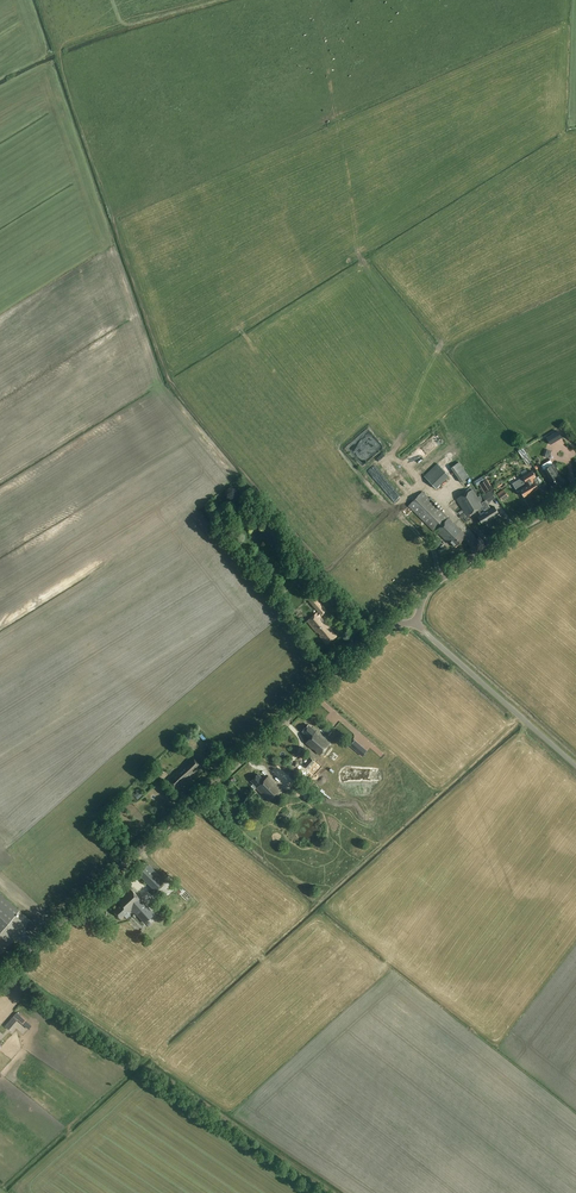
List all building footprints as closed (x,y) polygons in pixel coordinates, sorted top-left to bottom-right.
[(550,445),(562,438),(557,430),(546,438),(550,445)] [(359,431),(335,449),(342,458),(345,456),(350,463),(371,447),(359,431)] [(527,465),(532,462),(530,460),(532,459),(525,448),(523,449),(526,453),(521,456),(527,465)] [(545,449),(543,456),(549,458),(551,451),(545,449)] [(380,476),(384,473),(373,460),(369,464),(380,476)] [(541,465),(543,468),(544,470),(547,475),(546,475),(552,485),(553,485),(554,486),(557,484),(556,483),(559,481),(560,481),(556,474),(558,473),(559,473),(554,464),(552,464),(550,460),(541,465)] [(389,466),(400,477),(405,472),(395,461),(389,466)] [(436,488),(445,480),(449,475),(438,464),(433,468),(425,477),(436,488)] [(366,482),(371,478),(363,470),(358,474),(366,482)] [(521,478),(525,485),(526,487),(527,487),(531,493),(538,488),(537,486),(540,485),(540,486),(541,485),(532,471),(521,477),(522,478),(521,478)] [(517,492),(519,490),(523,497),(531,493),(527,487),(526,487),(525,485),(521,478),(512,483),(517,492)] [(484,492),(492,487),(487,479),(479,484),(484,492)] [(457,499),(462,507),(478,498),(472,489),(457,499)] [(497,494),(502,500),(508,496),(503,489),(497,494)] [(482,496),(486,503),(495,497),(491,490),(482,496)] [(435,533),(436,532),(446,542),(447,542),(449,543),(454,547),(466,535),(431,500),(429,498),(422,491),(408,506),(435,533)] [(379,499),(383,504),(390,498),(386,494),(379,499)] [(478,498),(462,507),(467,516),(477,510),(482,507),(483,507),(481,503),(478,498)] [(482,507),(484,511),(487,510),(492,518),(499,513),(495,506),(490,509),(487,503),(485,504),(484,501),(481,503),(483,507),(482,507)] [(482,507),(477,510),(480,515),(478,517),(482,523),(492,518),(487,510),(484,511),(482,507)] [(385,508),(379,512),(384,519),(389,515),(385,508)] [(441,547),(444,545),(436,536),(431,539),(438,547),(440,546),(441,547)] [(332,606),(339,599),(331,589),(323,595),(332,606)] [(327,644),(336,636),(320,616),(327,611),(313,595),(307,599),(318,612),(307,621),(327,644)] [(288,618),(293,625),(296,622),(292,615),(288,618)] [(308,725),(302,732),(309,738),(305,743),(319,755),(330,743),(316,731),(315,731),(308,725)] [(322,730),(325,732),(327,733),(326,733),(328,735),(331,732),(323,725),(321,727),(323,728),(322,730)] [(355,740),(350,746),(362,756),(367,751),(355,740)] [(188,779),(191,776),(190,775),(200,765),(191,756),(166,780),(175,789),(180,785),(181,786),(185,782),(183,781),(186,777),(188,779)] [(304,766),(308,770),(315,762),(310,758),(304,766)] [(277,767),(272,772),(284,782),(292,789),(296,784),(287,775),(277,767)] [(154,773),(160,779),(163,777),(157,771),(154,773)] [(258,774),(250,781),(253,784),(250,786),(253,790),(255,788),(268,801),(281,789),(268,775),(263,780),(258,774)] [(135,871),(155,890),(165,880),(144,860),(135,871)] [(147,894),(150,891),(137,879),(134,883),(147,894)] [(113,910),(121,918),(124,915),(127,912),(128,912),(128,911),(129,912),(132,910),(133,909),(145,922),(153,914),(130,888),(117,899),(121,903),(120,904),(113,910)] [(19,911),(0,895),(0,933),(19,911)] [(181,898),(168,913),(177,919),(189,904),(181,898)] [(20,1016),(19,1015),(16,1018),(15,1018),(13,1020),(11,1018),(8,1021),(12,1025),(17,1020),(17,1021),(18,1020),(23,1025),(27,1020),(21,1015),(20,1016)]
